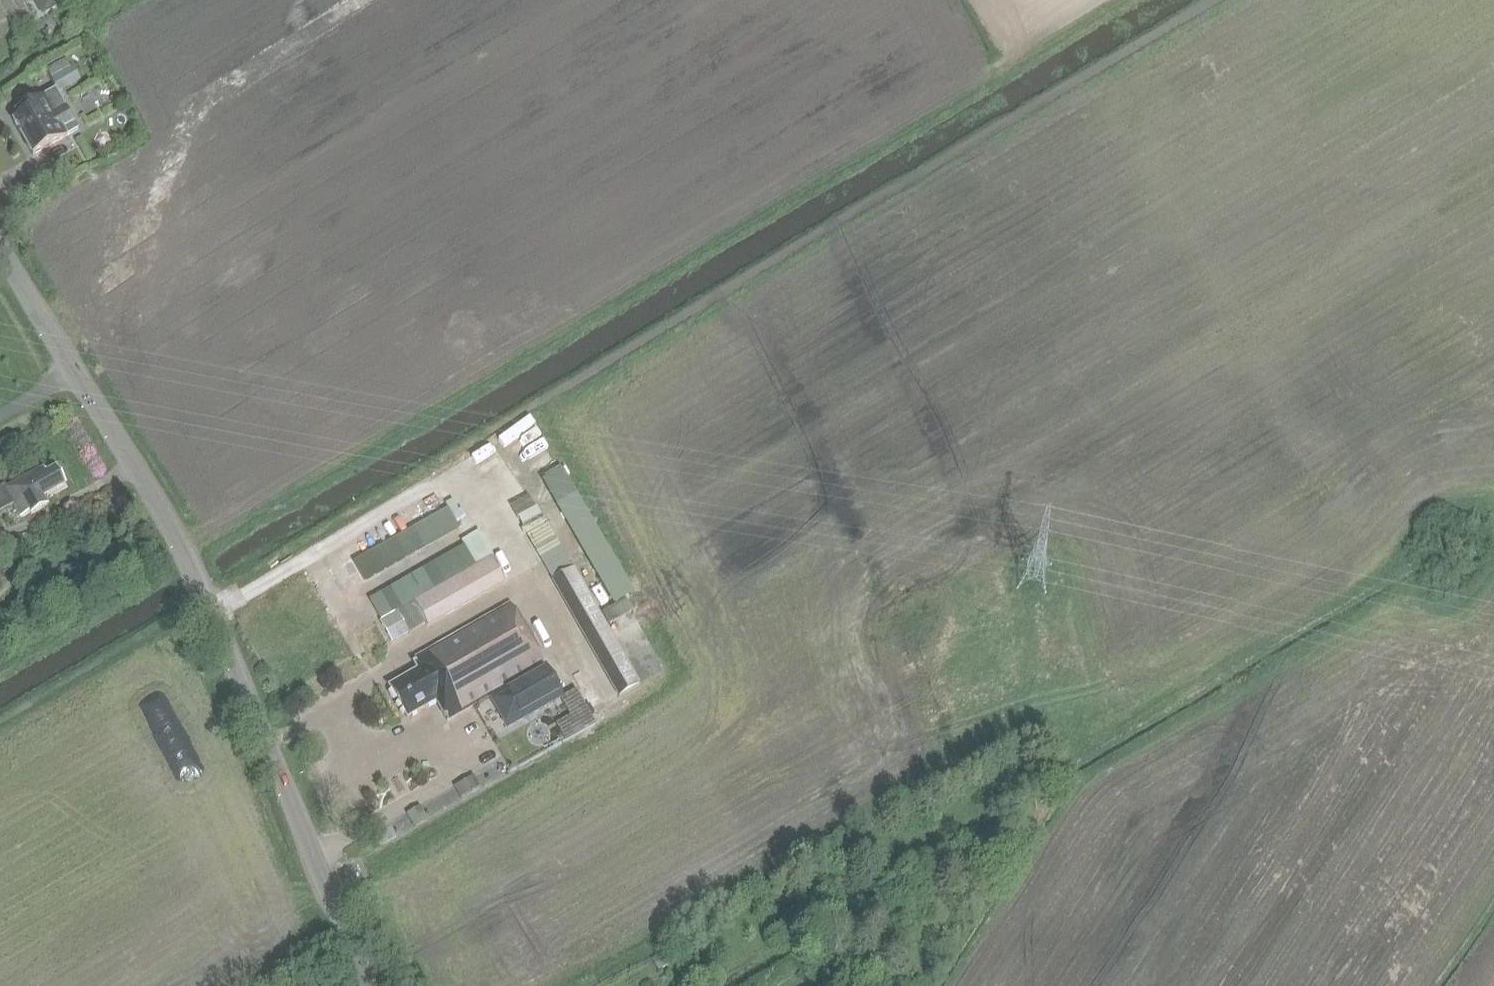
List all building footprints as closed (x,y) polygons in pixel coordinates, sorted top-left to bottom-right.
[(73,67),(51,78),(58,92),(80,80),(73,67)] [(77,130),(57,92),(55,89),(7,115),(30,157),(67,136),(77,130)] [(42,469),(4,490),(2,486),(0,487),(0,512),(11,506),(18,520),(27,515),(28,518),(48,508),(43,499),(64,487),(54,470),(45,474),(42,469)] [(529,496),(510,507),(517,518),(535,507),(529,496)] [(447,509),(353,562),(363,580),(457,527),(447,509)] [(554,580),(572,569),(549,528),(530,539),(554,580)] [(493,556),(479,532),(462,542),(475,566),(493,556)] [(464,547),(380,595),(391,614),(475,566),(464,547)] [(490,558),(414,602),(428,626),(504,583),(490,558)] [(640,683),(573,568),(551,581),(617,697),(640,683)] [(601,614),(608,627),(632,613),(625,600),(601,614)] [(510,606),(411,661),(417,672),(388,688),(405,719),(434,703),(445,722),(491,697),(509,728),(563,698),(544,665),(543,666),(510,606)] [(396,612),(380,621),(392,643),(408,634),(396,612)] [(474,776),(455,788),(461,798),(481,787),(474,776)] [(422,811),(409,819),(414,827),(427,820),(422,811)] [(386,843),(397,840),(393,825),(381,828),(386,843)] [(663,968),(671,963),(664,951),(656,956),(663,968)]
